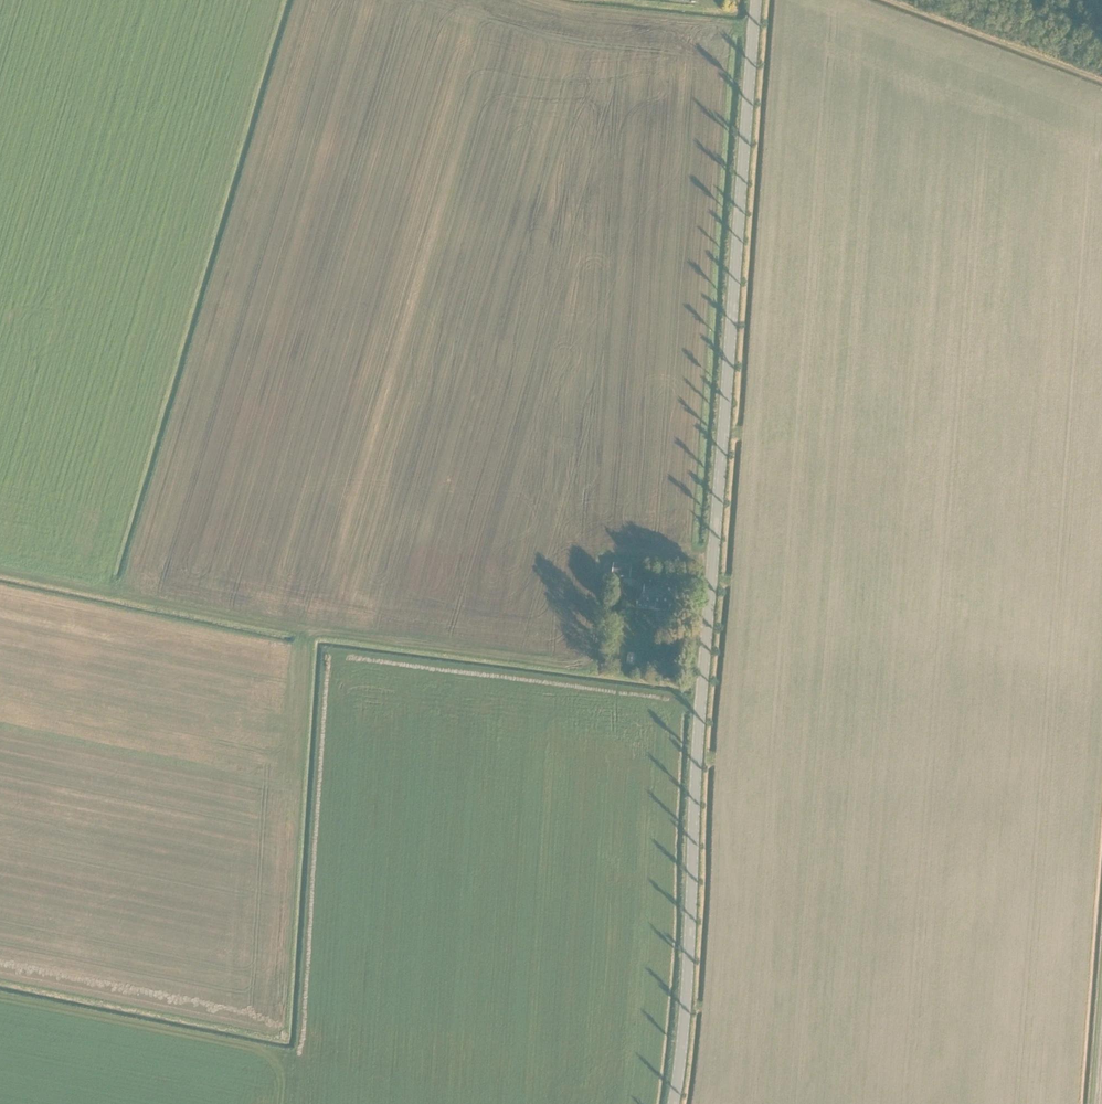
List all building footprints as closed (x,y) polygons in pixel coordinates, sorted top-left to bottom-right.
[(632,567),(614,565),(612,577),(630,580),(632,567)] [(622,607),(610,605),(609,615),(621,616),(622,607)]
